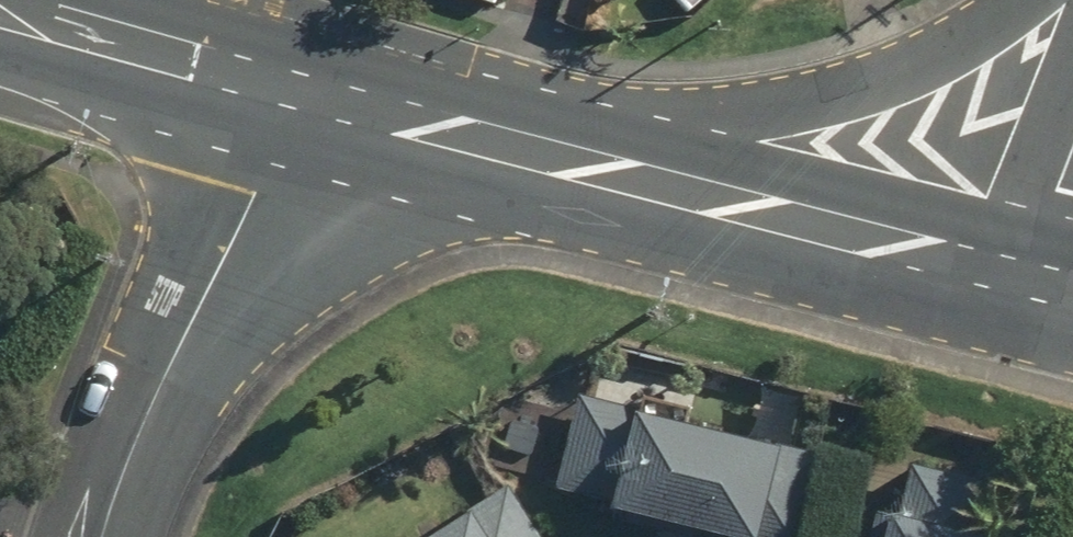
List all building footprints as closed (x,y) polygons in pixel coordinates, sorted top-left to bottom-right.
[(548,484),(597,498),(593,512),(684,536),(743,536),(767,449),(572,395),(548,484)] [(867,536),(974,536),(984,478),(880,460),(867,536)] [(499,483),(426,536),(540,536),(499,483)]
